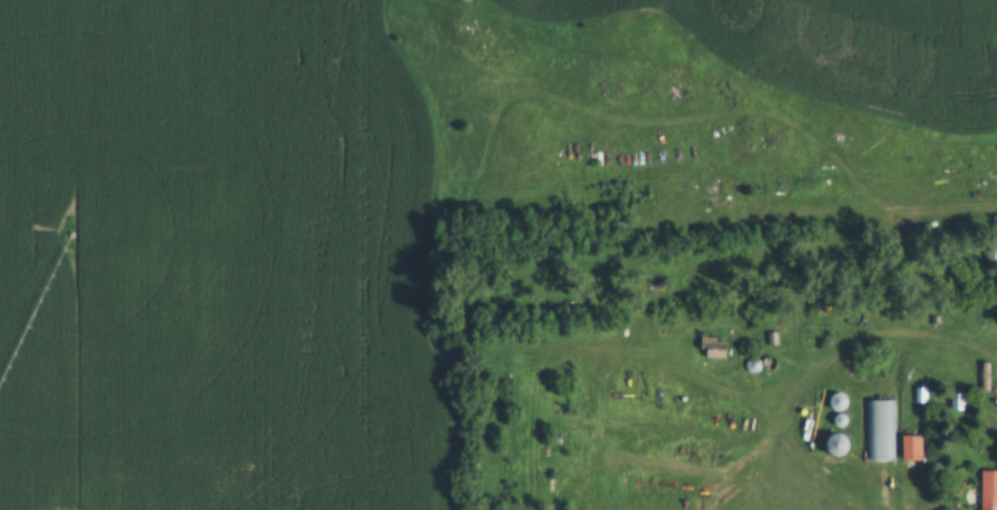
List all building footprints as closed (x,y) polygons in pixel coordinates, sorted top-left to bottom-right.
[(703,359),(727,359),(727,340),(703,340),(703,359)] [(828,400),(834,413),(848,406),(842,393),(828,400)] [(868,462),(897,462),(897,403),(868,403),(868,462)] [(920,437),(900,437),(900,462),(920,462),(920,437)] [(841,454),(842,441),(831,440),(831,453),(841,454)] [(977,473),(976,509),(996,509),(996,473),(977,473)]
